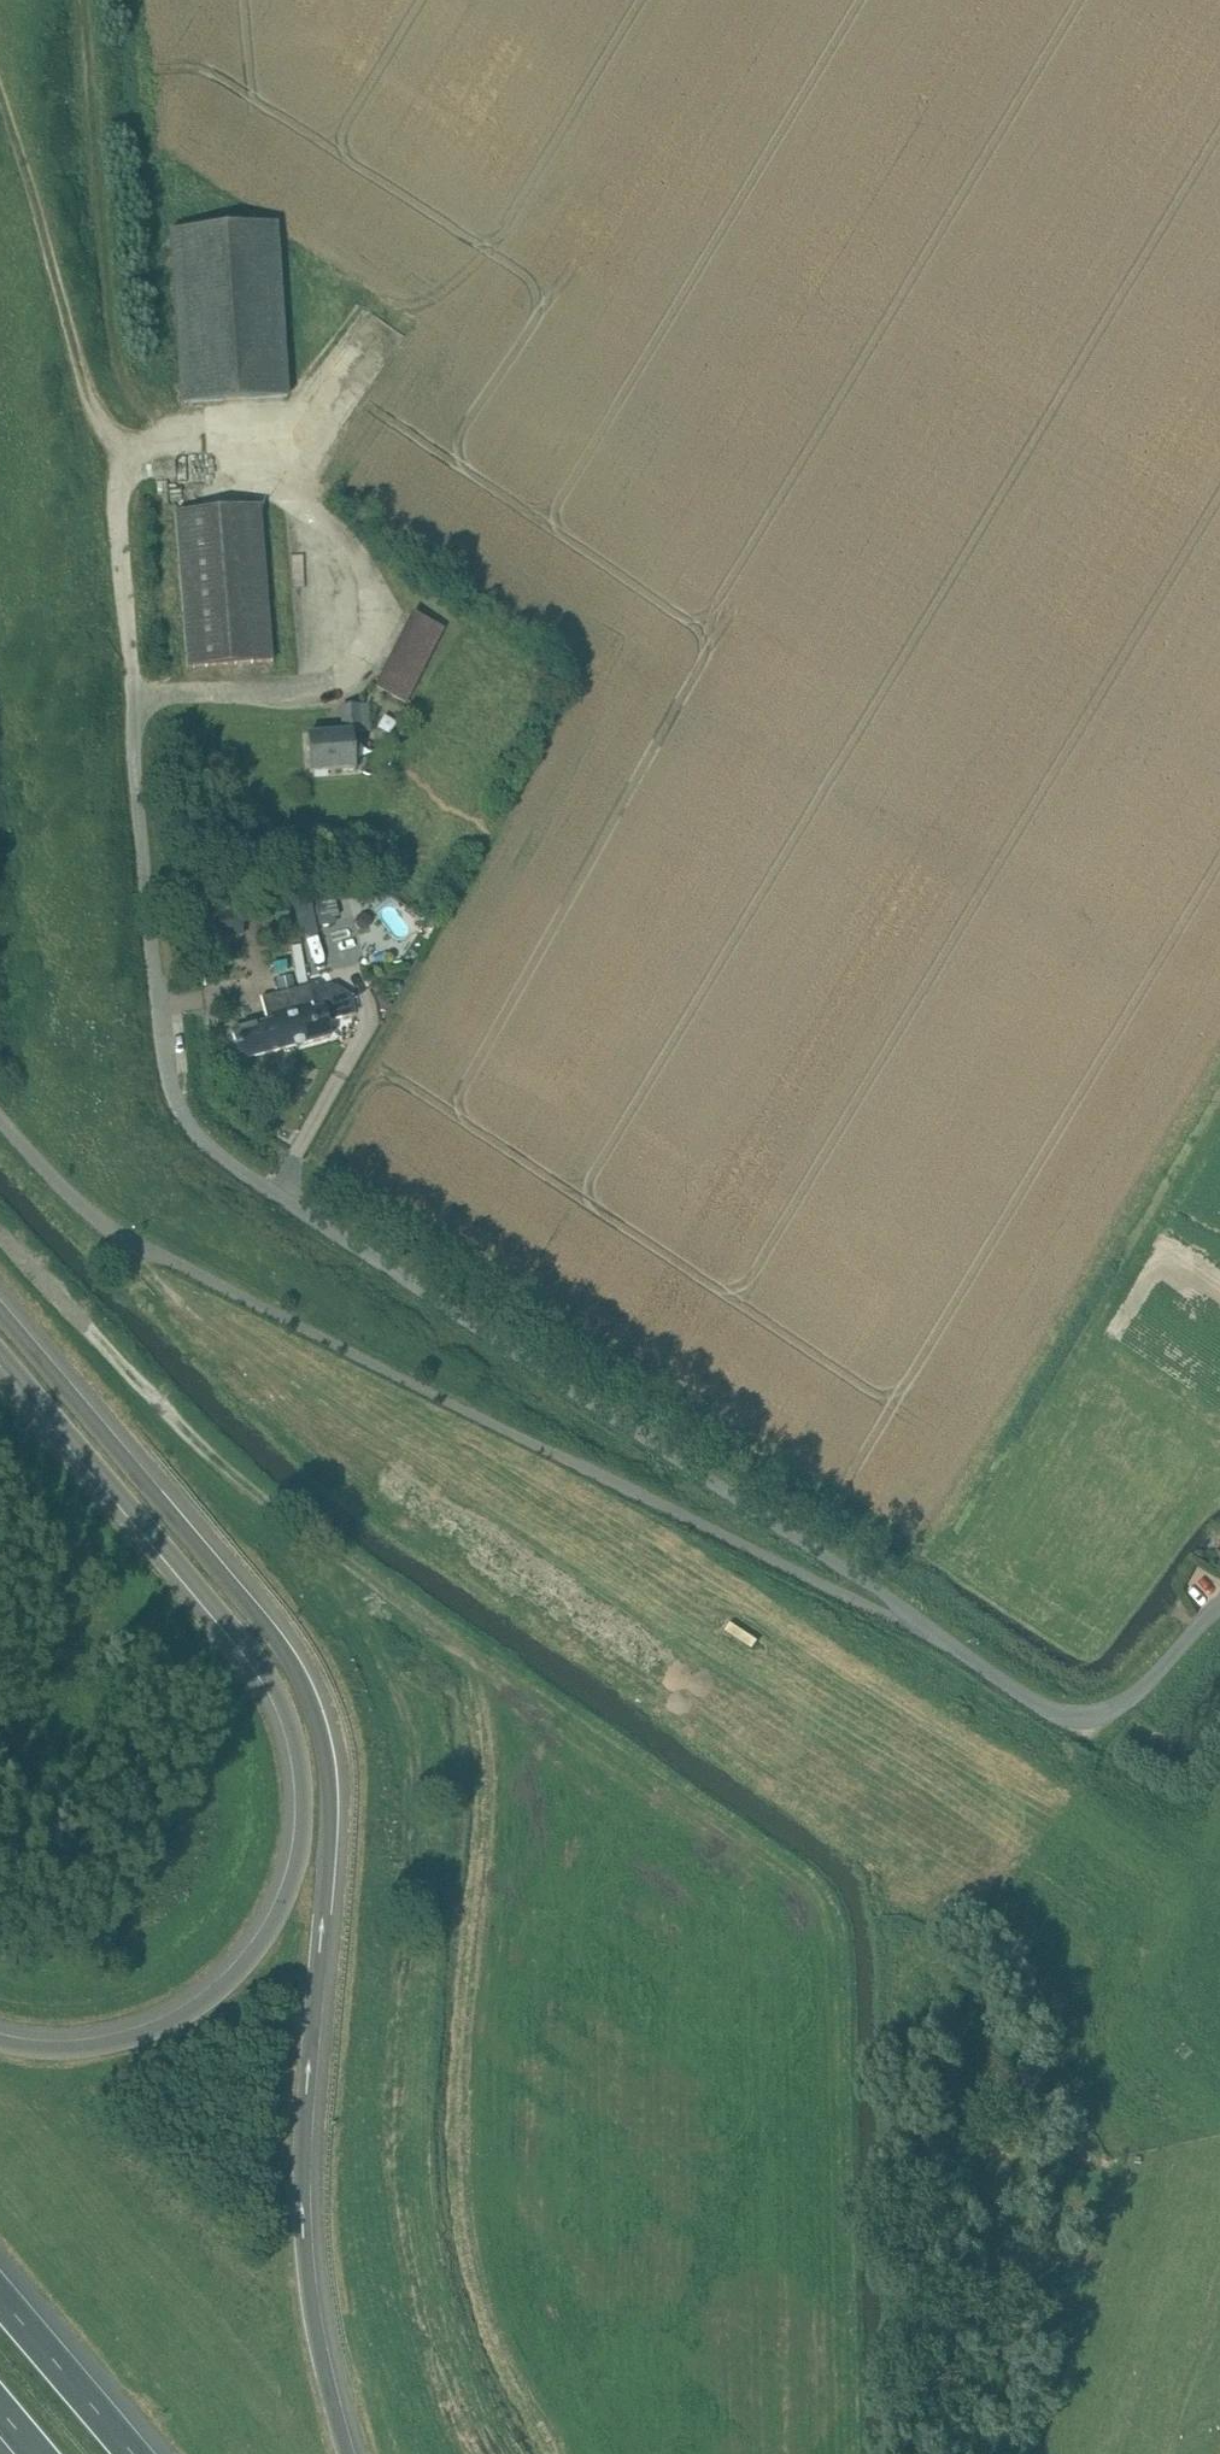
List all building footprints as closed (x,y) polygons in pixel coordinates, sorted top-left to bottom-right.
[(183,403),(286,397),(276,229),(173,235),(183,403)] [(187,670),(272,663),(260,508),(175,514),(187,670)] [(399,704),(439,633),(412,618),(372,689),(399,704)] [(311,775),(335,773),(355,771),(352,733),(368,732),(366,706),(342,708),(344,735),(308,737),(311,775)] [(198,944),(199,944),(243,938),(239,911),(196,918),(194,918),(198,944)] [(290,977),(276,981),(280,995),(284,993),(289,992),(294,991),(290,977)] [(294,991),(284,993),(299,1045),(330,1037),(326,1023),(355,1015),(350,997),(331,987),(320,991),(319,988),(314,990),(313,986),(309,987),(294,991)] [(267,1021),(230,1032),(238,1063),(269,1054),(299,1045),(284,993),(280,995),(261,1000),(267,1021)]
